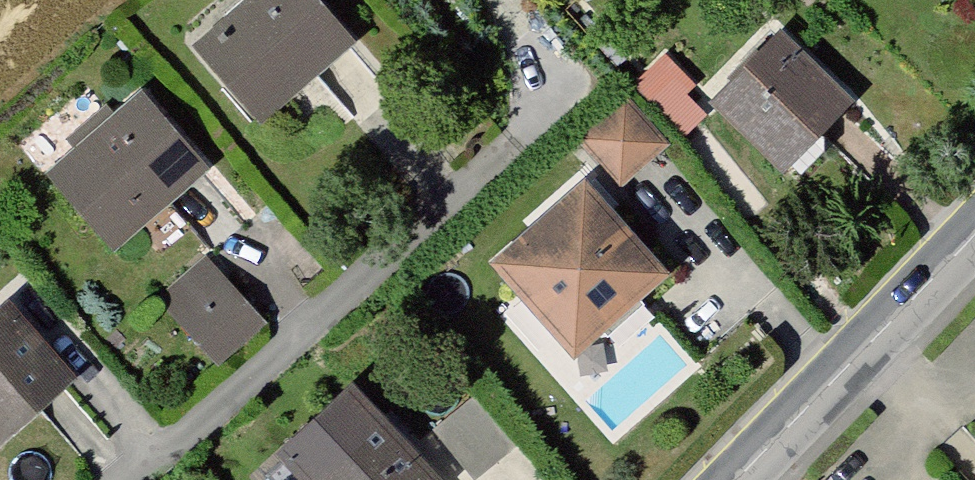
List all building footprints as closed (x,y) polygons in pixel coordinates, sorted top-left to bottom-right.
[(259,122),(353,39),(321,0),(238,0),(190,41),(259,122)] [(709,103),(782,175),(851,100),(781,27),(709,103)] [(52,173),(119,250),(209,167),(143,88),(52,173)] [(576,141),(623,191),(672,143),(626,94),(576,141)] [(586,182),(491,265),(578,362),(671,275),(586,182)] [(163,300),(220,365),(265,325),(208,258),(163,300)] [(79,373),(11,296),(0,306),(0,445),(79,373)] [(296,479),(447,479),(353,386),(277,461),(296,479)]
